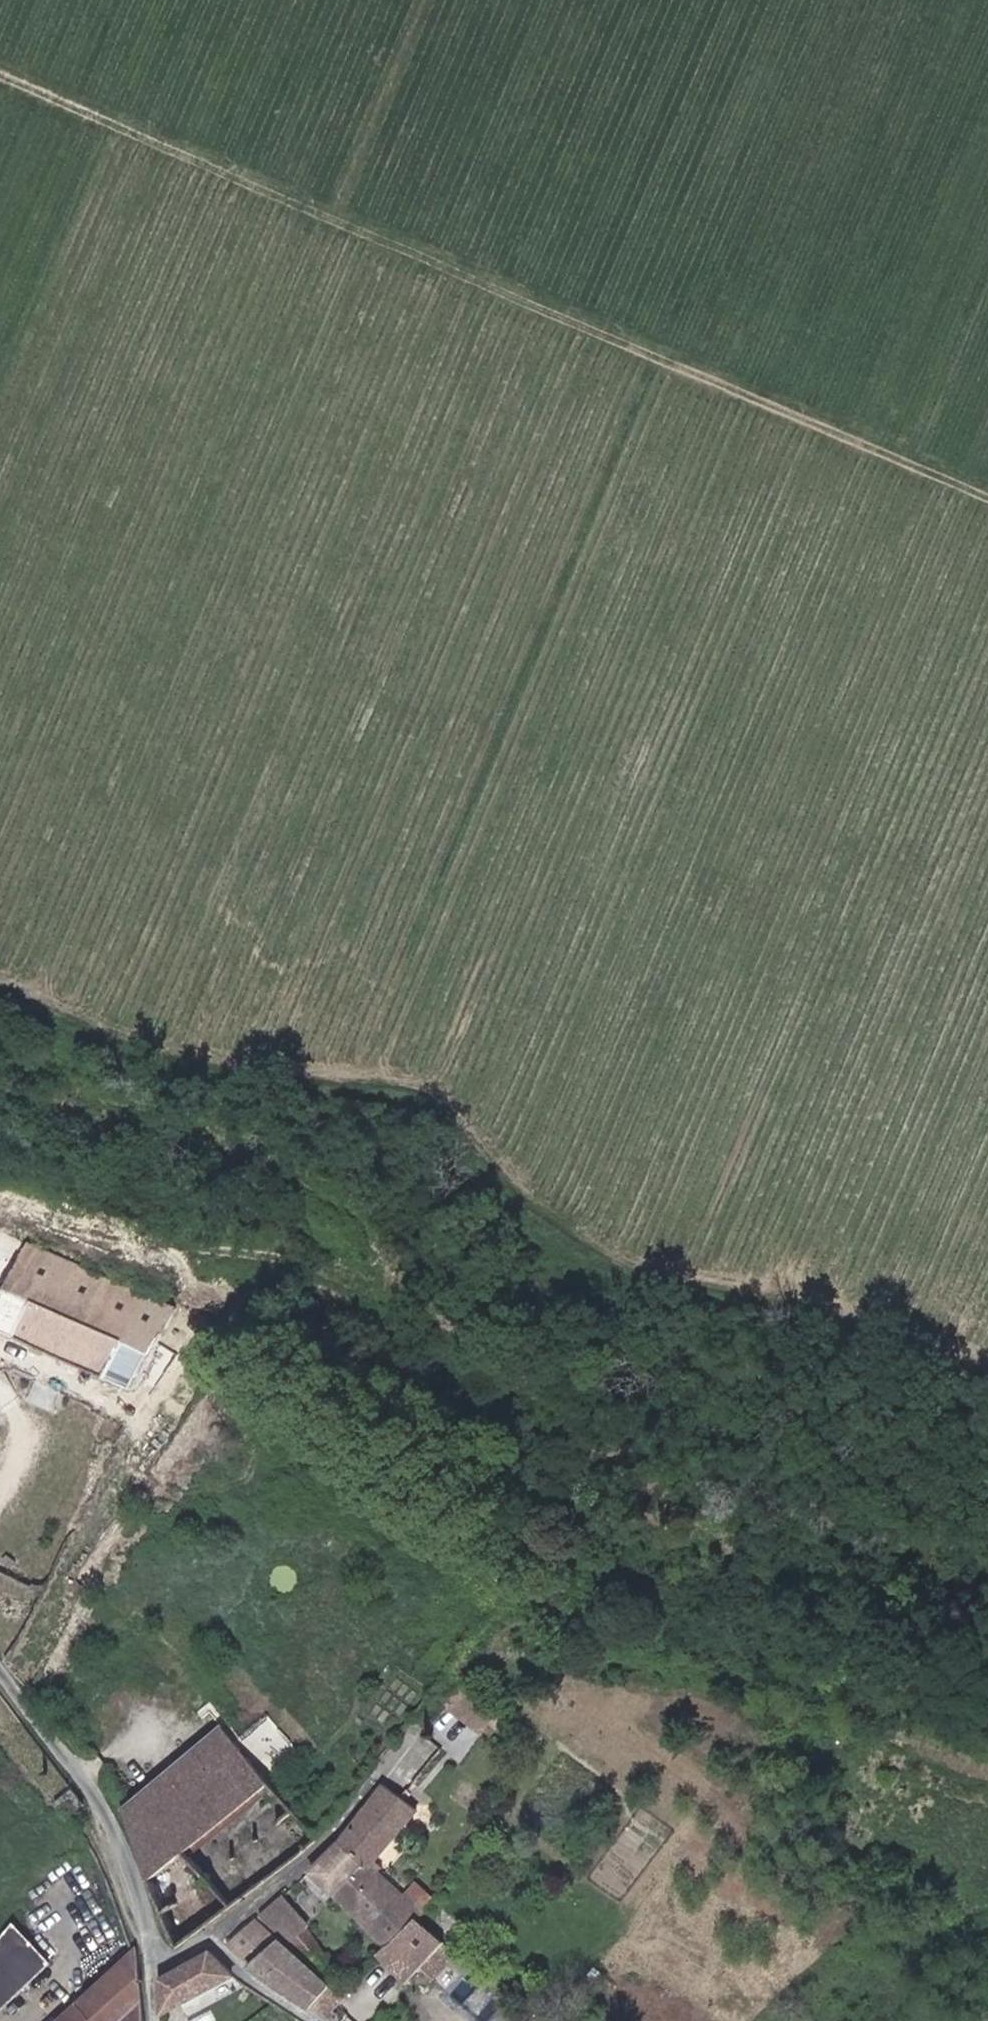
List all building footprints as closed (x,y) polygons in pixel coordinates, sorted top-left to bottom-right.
[(177,1325),(29,1259),(0,1325),(0,1329),(25,1341),(28,1337),(118,1379),(117,1383),(145,1395),(167,1346),(177,1325)] [(130,1808),(158,1880),(277,1785),(230,1728),(130,1808)] [(435,1910),(428,1904),(411,1889),(407,1893),(380,1869),(427,1812),(390,1785),(347,1839),(315,1868),(391,1947),(419,1914),(426,1921),(435,1910)] [(286,1898),(266,1914),(333,1976),(341,1966),(312,1928),(314,1926),(286,1898)] [(444,1972),(462,1952),(426,1921),(419,1914),(391,1947),(387,1954),(414,1980),(432,1959),(444,1972)] [(262,1967),(318,2004),(337,1983),(262,1916),(234,1941),(262,1967)] [(53,1960),(19,1923),(0,1947),(0,2016),(53,1960)] [(146,1947),(142,1950),(82,2007),(84,2009),(95,2020),(152,2020),(146,1947)] [(167,1981),(170,2011),(237,1975),(218,1954),(167,1981)] [(84,2009),(72,2020),(95,2020),(84,2009)]
